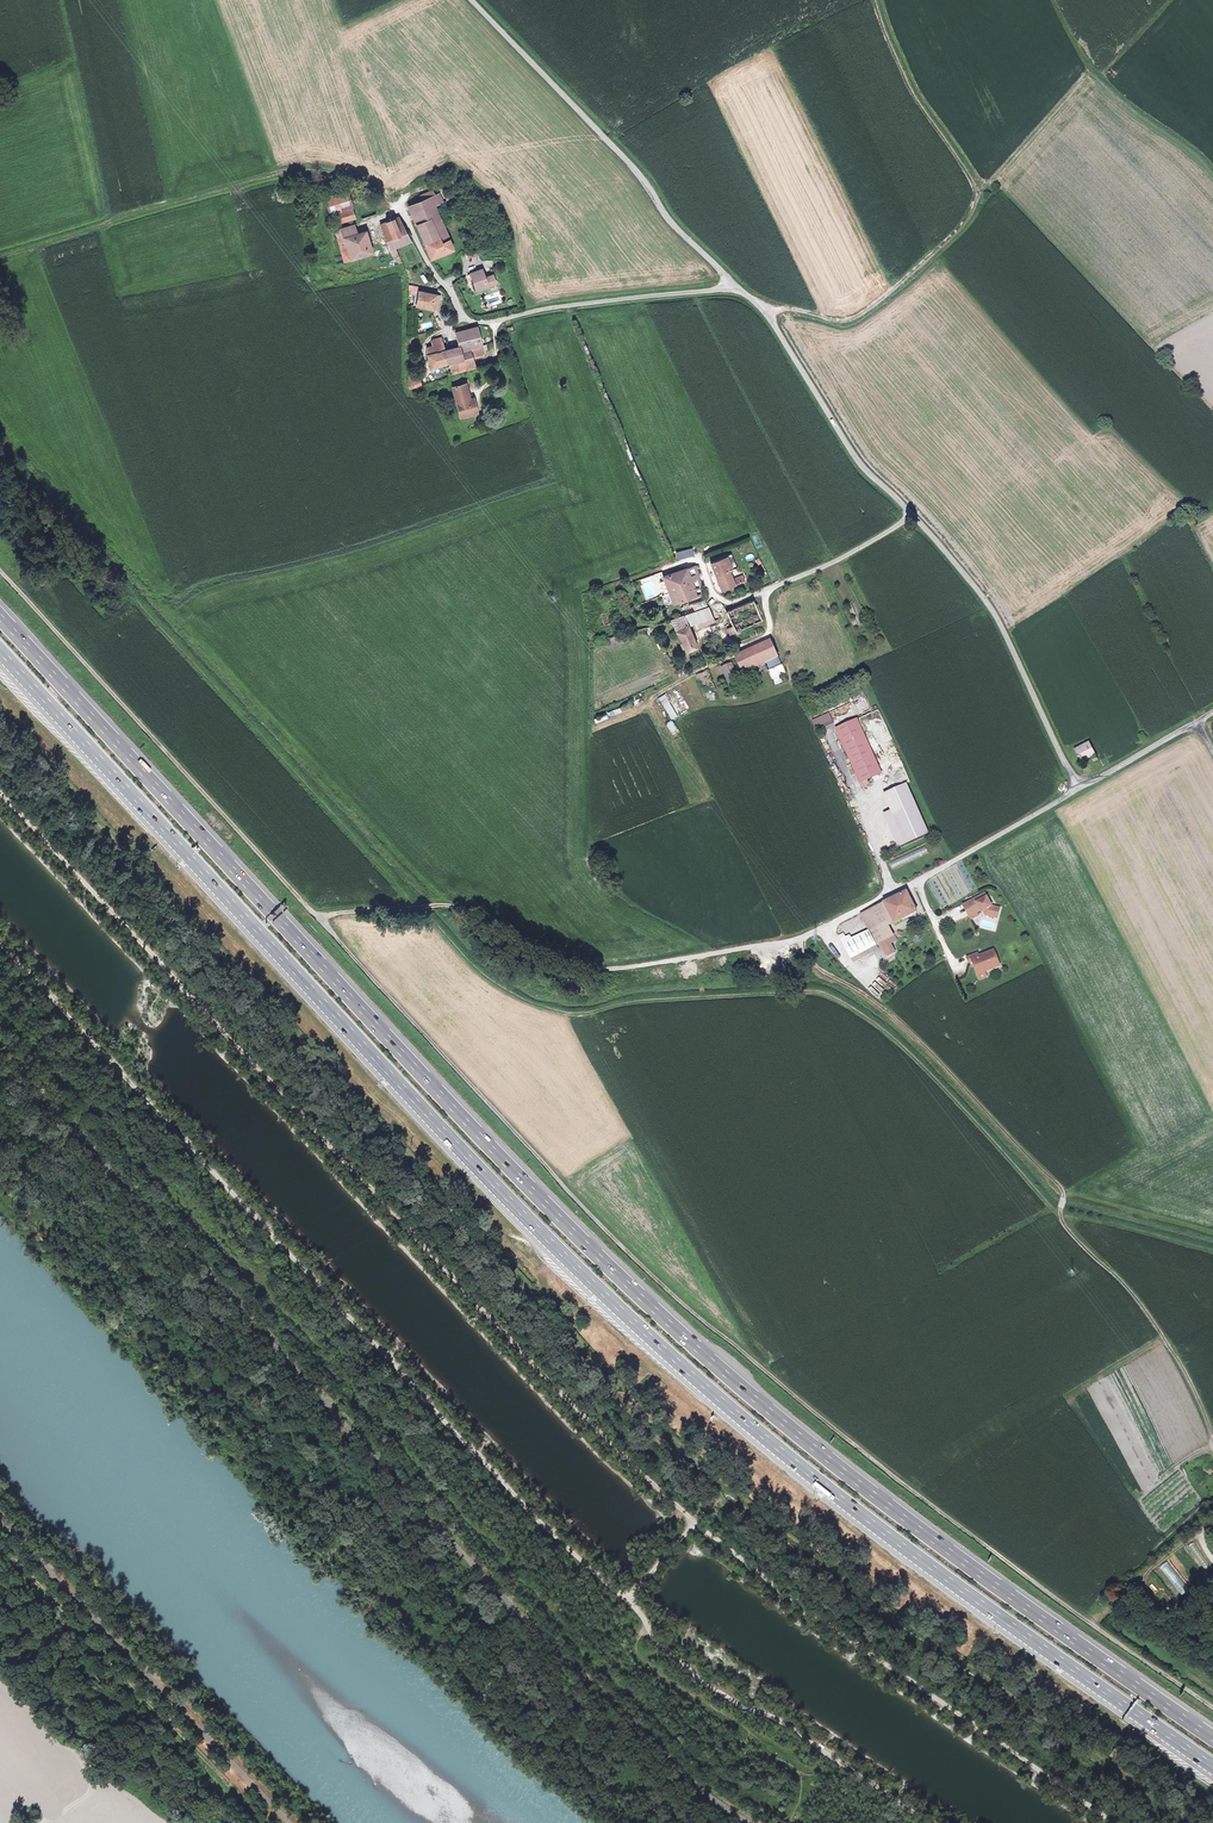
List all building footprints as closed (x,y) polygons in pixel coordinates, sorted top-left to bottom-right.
[(332,189),(340,187),(338,180),(330,182),(332,189)] [(422,193),(425,199),(433,195),(431,189),(422,193)] [(330,210),(352,204),(349,192),(326,198),(330,210)] [(437,204),(442,202),(438,193),(433,195),(425,199),(410,205),(430,257),(452,247),(448,237),(441,219),(441,218),(443,216),(437,204)] [(456,205),(462,198),(458,194),(452,201),(456,205)] [(341,222),(356,217),(354,208),(338,213),(341,222)] [(381,228),(382,227),(389,244),(386,245),(389,253),(392,252),(393,257),(399,254),(396,246),(410,240),(399,219),(397,216),(381,223),(380,221),(378,221),(381,228)] [(343,257),(340,258),(342,263),(373,252),(366,229),(360,232),(356,224),(336,232),(343,257)] [(468,257),(481,255),(480,249),(478,248),(467,250),(468,257)] [(489,284),(496,281),(493,273),(485,276),(482,267),(470,272),(476,289),(489,284)] [(416,304),(434,307),(436,293),(411,288),(410,294),(417,295),(416,304)] [(456,331),(461,345),(462,349),(482,344),(483,343),(477,326),(456,331)] [(476,366),(472,354),(471,350),(463,352),(462,351),(462,349),(461,345),(446,349),(443,341),(438,342),(436,336),(431,337),(433,344),(430,345),(432,352),(427,354),(431,367),(441,364),(440,364),(449,361),(451,367),(448,368),(450,374),(476,366)] [(471,350),(472,354),(484,351),(482,345),(471,348),(471,350)] [(409,388),(415,385),(421,384),(420,379),(413,381),(412,377),(408,378),(408,383),(409,388)] [(460,416),(473,413),(472,407),(475,406),(472,397),(469,398),(465,383),(453,386),(460,416)] [(674,556),(675,559),(691,555),(689,547),(672,551),(674,556)] [(711,562),(716,575),(728,570),(736,567),(733,559),(728,561),(726,556),(711,562)] [(662,575),(664,580),(669,592),(672,602),(701,592),(693,565),(662,575)] [(728,570),(716,575),(721,588),(744,579),(742,574),(731,578),(728,570)] [(664,594),(669,592),(664,580),(659,582),(664,594)] [(721,602),(707,607),(683,615),(670,619),(685,650),(697,645),(691,630),(728,614),(732,624),(726,627),(729,634),(735,631),(761,620),(752,599),(726,611),(725,609),(721,602)] [(681,608),(683,615),(707,607),(705,600),(681,608)] [(611,622),(607,611),(603,613),(607,624),(611,622)] [(761,620),(735,631),(739,640),(765,628),(761,620)] [(623,632),(625,638),(651,631),(650,625),(623,632)] [(746,677),(766,668),(780,662),(772,643),(738,657),(746,677)] [(733,690),(743,685),(734,663),(731,664),(730,661),(724,663),(726,666),(723,667),(733,690)] [(780,662),(766,668),(770,677),(784,671),(780,662)] [(703,688),(714,684),(708,671),(697,675),(703,688)] [(668,693),(672,703),(680,699),(676,690),(668,693)] [(665,706),(672,703),(668,693),(660,697),(659,697),(663,706),(665,706)] [(630,700),(632,705),(643,701),(641,696),(630,700)] [(668,722),(681,741),(688,759),(691,758),(683,740),(670,722),(657,698),(655,699),(668,722)] [(629,702),(618,706),(620,711),(631,707),(629,702)] [(829,712),(811,720),(815,731),(833,723),(829,712)] [(594,722),(607,719),(605,713),(592,716),(594,722)] [(857,782),(879,773),(856,719),(834,728),(857,782)] [(1077,747),(1083,759),(1097,753),(1090,741),(1077,747)] [(881,812),(896,843),(923,831),(902,783),(882,791),(889,809),(881,812)] [(926,848),(889,861),(891,867),(928,854),(926,848)] [(885,938),(892,935),(886,923),(893,920),(893,921),(915,910),(905,890),(859,913),(867,928),(862,930),(850,936),(848,932),(844,934),(842,932),(838,934),(850,957),(875,943),(878,942),(885,938)] [(980,909),(982,908),(984,910),(983,910),(985,914),(997,917),(999,908),(991,906),(983,893),(970,901),(976,912),(980,909)] [(976,912),(970,901),(963,905),(969,916),(976,912)] [(892,935),(885,938),(888,943),(895,940),(892,935)] [(885,938),(878,942),(885,956),(893,952),(888,943),(885,938)] [(878,948),(875,943),(850,957),(852,961),(878,948)] [(979,954),(977,949),(967,954),(969,959),(972,957),(977,968),(984,965),(984,967),(1000,960),(993,946),(981,951),(982,953),(979,954)] [(881,996),(888,990),(883,985),(877,991),(881,996)] [(1060,1197),(1058,1207),(1064,1208),(1066,1199),(1060,1197)]
